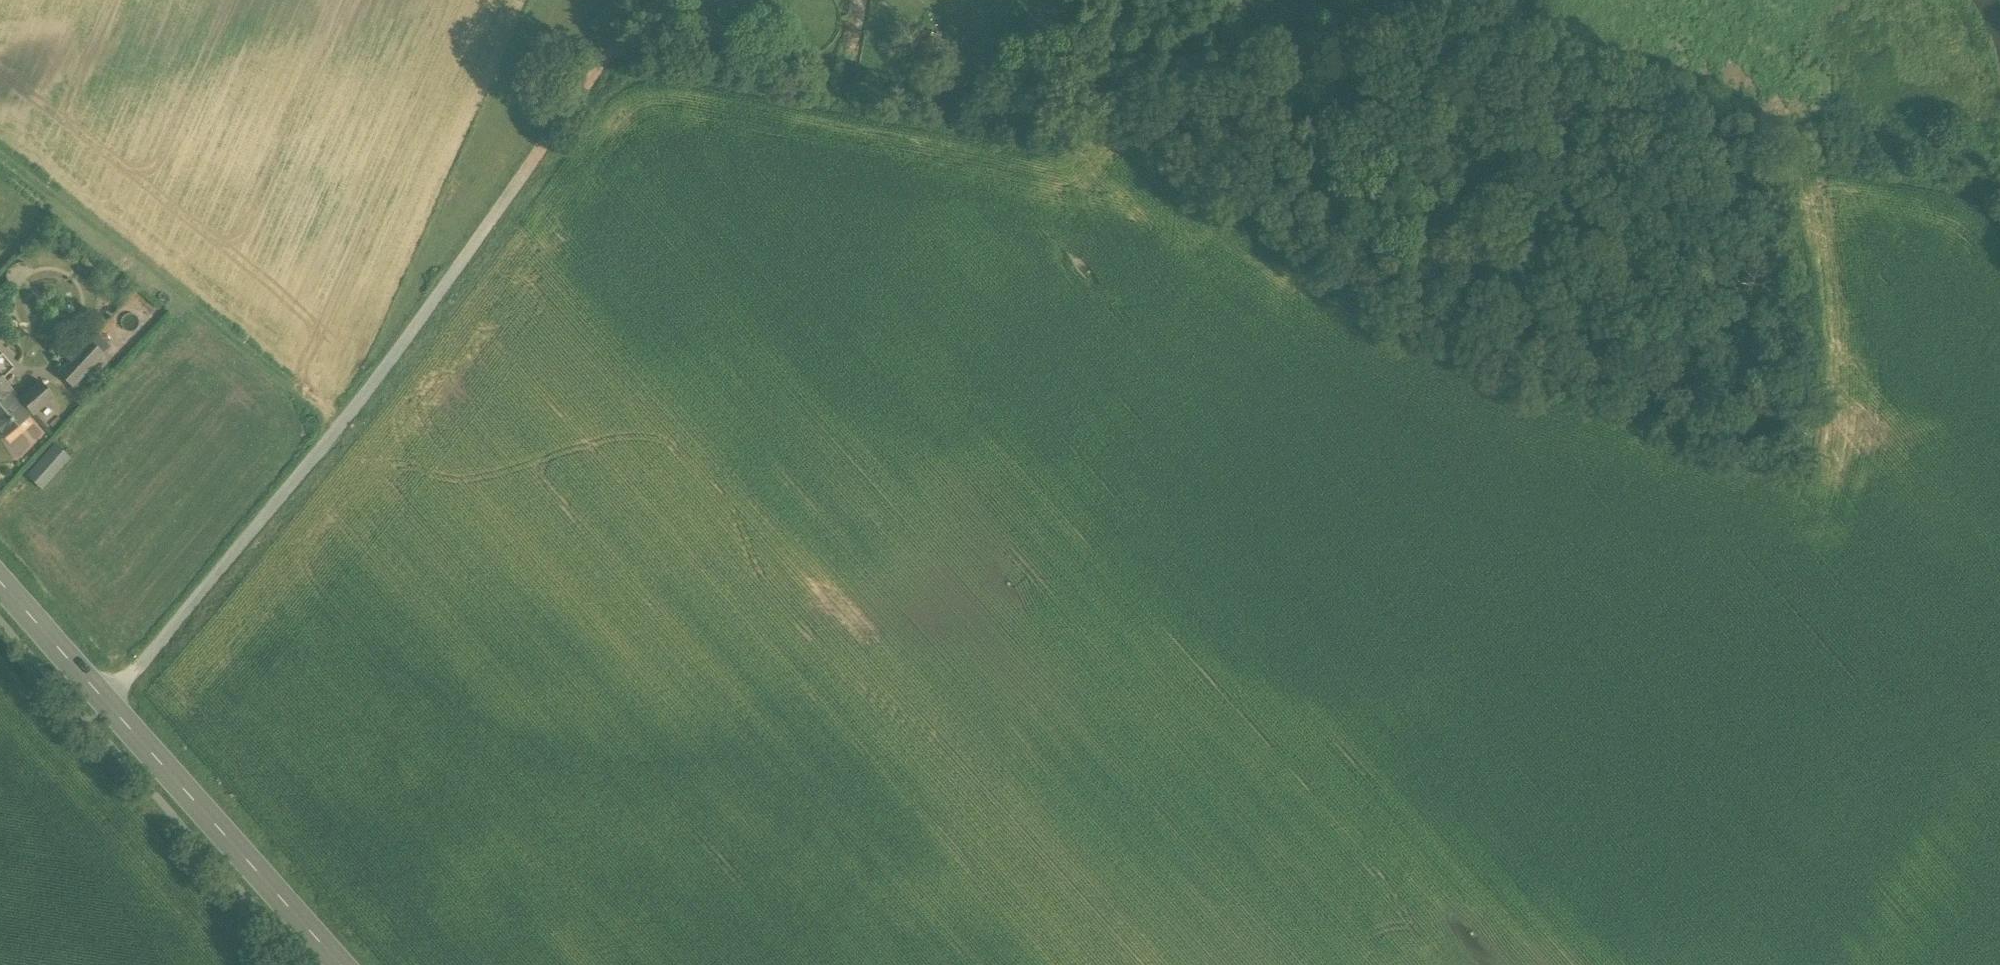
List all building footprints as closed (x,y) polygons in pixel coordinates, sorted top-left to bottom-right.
[(88,340),(57,372),(72,386),(103,353),(88,340)] [(0,376),(0,433),(3,436),(26,416),(6,392),(10,388),(0,376)] [(40,380),(19,399),(32,414),(53,395),(40,380)] [(44,490),(73,458),(56,442),(26,475),(44,490)]
